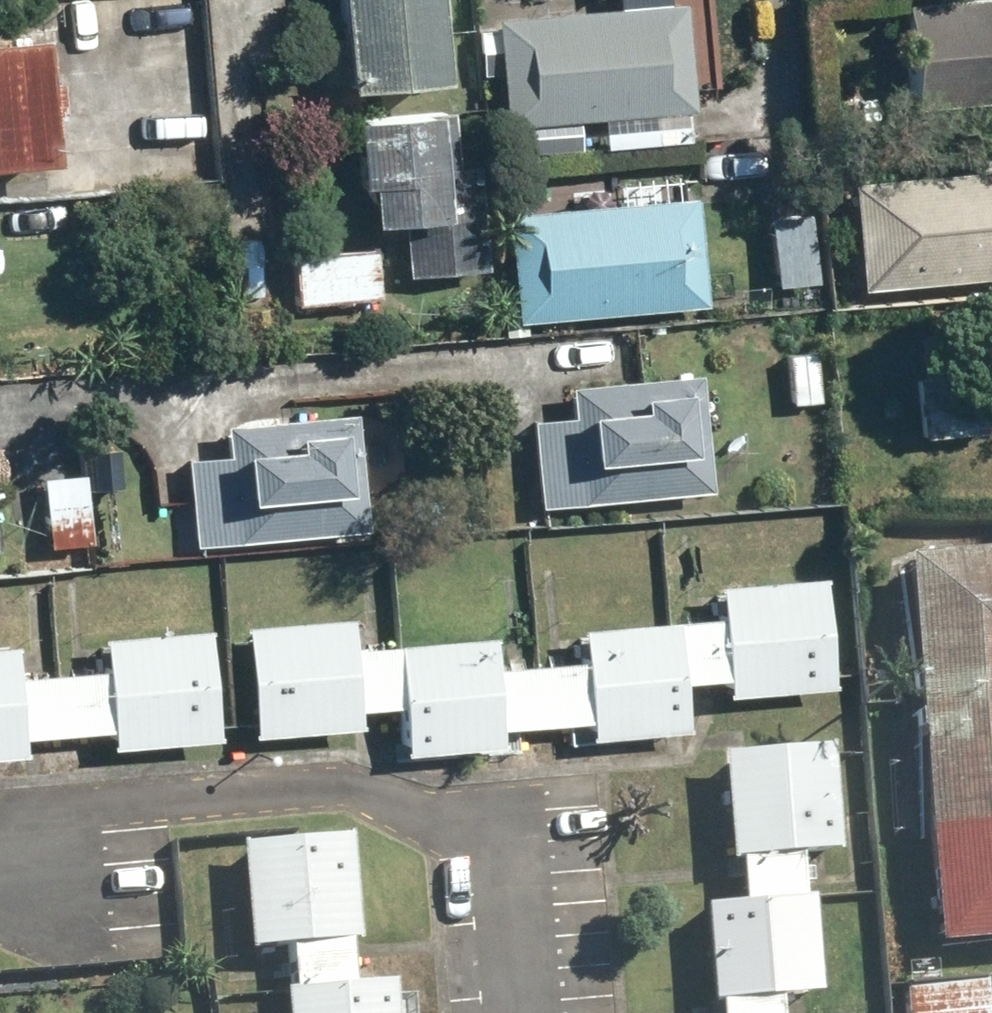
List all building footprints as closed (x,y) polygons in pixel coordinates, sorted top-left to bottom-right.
[(338,89),(437,82),(431,0),(331,0),(338,89)] [(902,2),(912,107),(991,100),(991,0),(924,0),(902,2)] [(681,2),(491,16),(499,124),(596,117),(598,146),(683,140),(681,111),(689,110),(681,2)] [(0,40),(0,167),(47,163),(37,37),(0,40)] [(448,110),(343,120),(350,187),(359,186),(363,223),(397,219),(403,275),(485,267),(475,166),(453,168),(448,110)] [(845,184),(855,288),(991,276),(991,171),(845,184)] [(691,197),(502,210),(509,319),(699,305),(691,197)] [(805,210),(764,214),(771,285),(812,281),(805,210)] [(372,244),(288,250),(292,299),(375,293),(372,244)] [(695,371),(563,385),(566,415),(527,419),(537,508),(708,490),(695,371)] [(965,372),(913,376),(918,435),(970,431),(965,372)] [(352,410),(219,423),(222,453),(184,457),(193,546),(364,529),(352,410)] [(894,557),(930,946),(991,940),(991,548),(894,557)] [(820,577),(710,587),(720,693),(830,682),(820,577)] [(344,618),(234,628),(244,734),(354,723),(344,618)] [(671,619),(573,629),(584,737),(682,727),(671,619)] [(204,629),(94,639),(104,745),(214,735),(204,629)] [(489,635),(390,645),(402,753),(500,743),(489,635)] [(0,644),(0,753),(21,751),(9,643),(0,644)] [(825,744),(715,754),(725,860),(835,850),(825,744)] [(346,833),(236,843),(246,949),(356,939),(346,833)] [(806,895),(696,905),(704,1000),(814,990),(806,895)] [(900,984),(902,1012),(984,1012),(981,977),(900,984)] [(277,991),(279,1012),(390,1012),(387,981),(277,991)]
